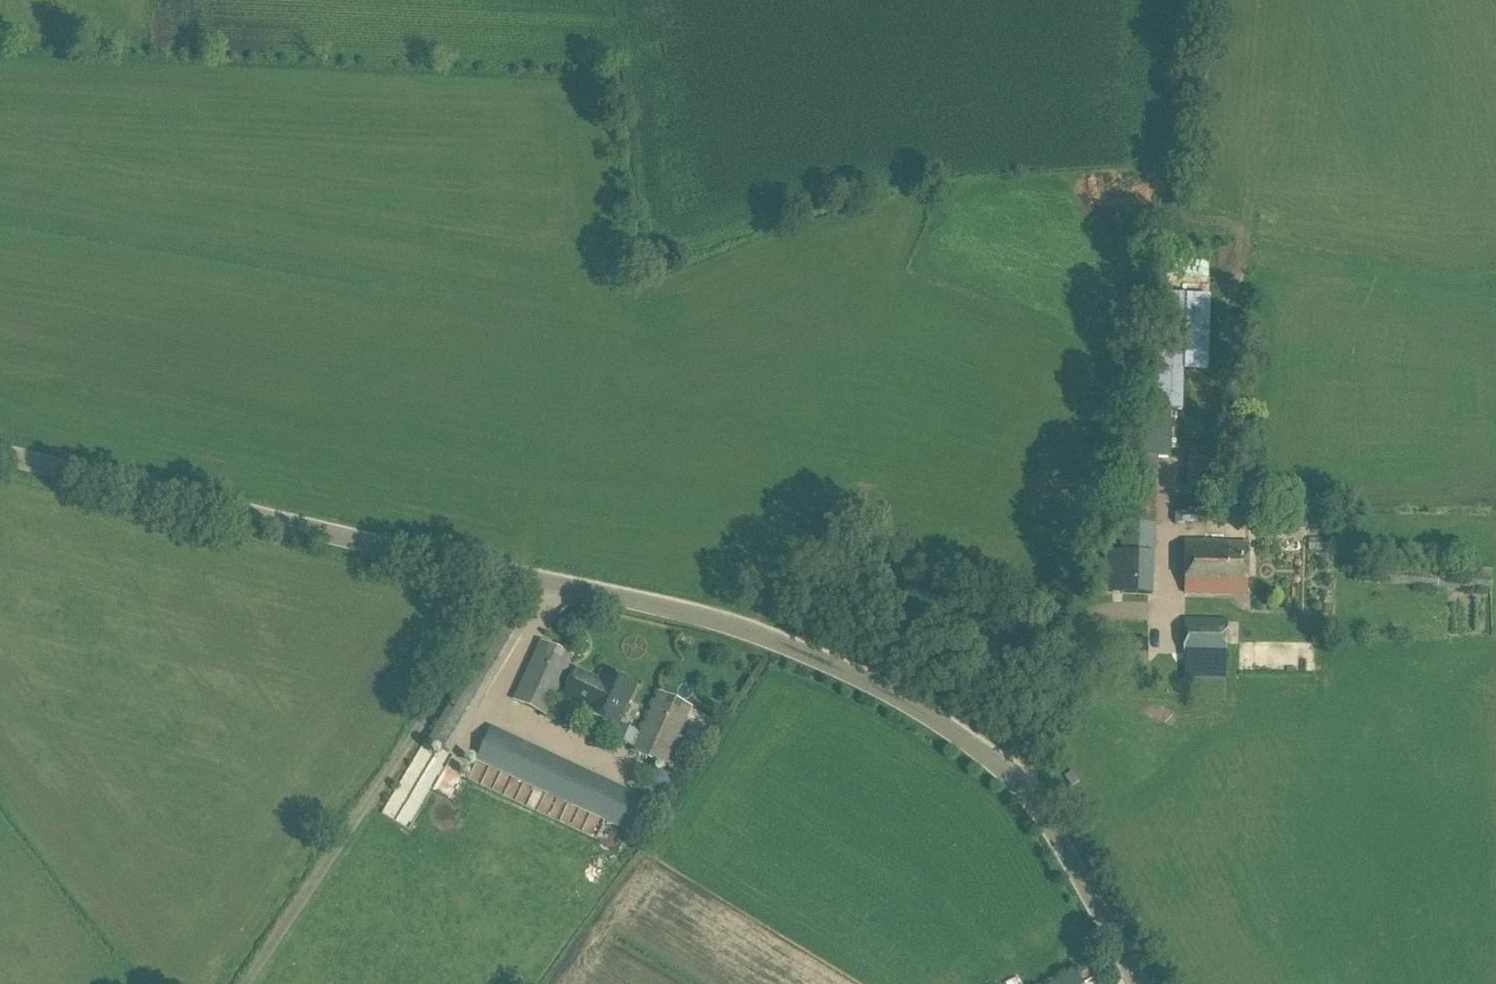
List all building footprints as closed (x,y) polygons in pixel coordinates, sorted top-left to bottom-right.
[(1161,259),(1154,451),(1172,452),(1174,411),(1182,412),(1183,372),(1211,372),(1214,261),(1161,259)] [(1189,462),(1189,502),(1214,502),(1214,488),(1235,489),(1236,408),(1225,408),(1225,418),(1205,418),(1205,438),(1196,438),(1195,462),(1189,462)] [(1132,461),(1130,500),(1155,501),(1157,462),(1132,461)] [(1154,555),(1156,502),(1129,501),(1123,501),(1122,554),(1154,555)] [(1175,510),(1175,522),(1204,523),(1204,511),(1175,510)] [(1308,515),(1249,516),(1250,530),(1308,529),(1308,515)] [(1186,544),(1184,594),(1245,596),(1247,546),(1186,544)] [(1184,621),(1183,658),(1227,659),(1227,622),(1184,621)] [(498,626),(431,739),(454,752),(521,640),(498,626)] [(540,642),(513,701),(546,717),(574,657),(540,642)] [(1183,660),(1182,682),(1226,682),(1226,661),(1183,660)] [(627,704),(635,687),(603,672),(599,679),(577,669),(563,699),(586,709),(584,712),(617,727),(619,723),(622,715),(624,716),(627,715),(630,708),(629,705),(627,704)] [(618,725),(611,739),(633,749),(631,752),(664,768),(692,708),(658,693),(639,735),(618,725)] [(492,727),(476,761),(535,789),(545,793),(630,833),(645,800),(551,757),(551,756),(492,727)] [(1076,975),(1059,983),(1081,983),(1076,975)]
